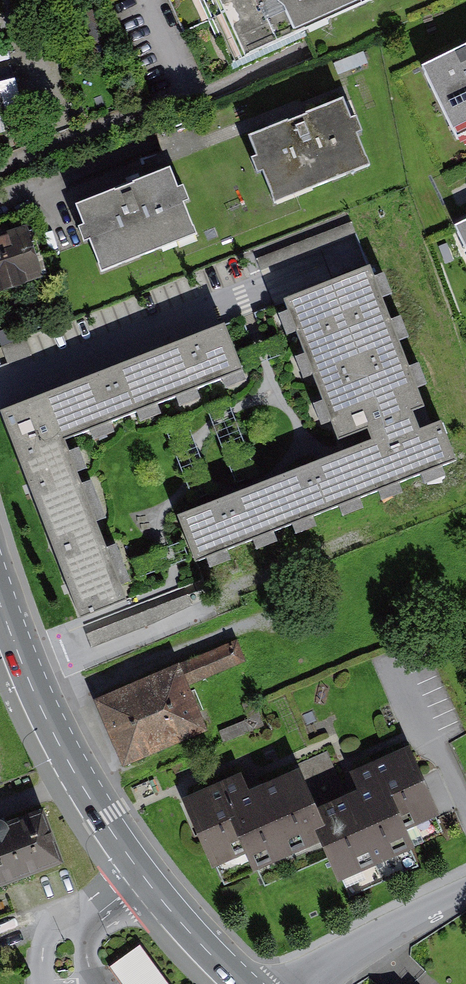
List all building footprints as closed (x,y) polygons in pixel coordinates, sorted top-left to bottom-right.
[(243,62),(305,35),(303,30),(370,0),(215,0),(243,62)] [(428,67),(461,137),(465,134),(465,49),(428,67)] [(0,87),(0,101),(3,112),(31,105),(25,81),(0,87)] [(264,173),(269,171),(282,203),(374,167),(362,134),(367,132),(362,119),(356,121),(348,101),(256,137),(264,157),(258,159),(264,173)] [(128,180),(161,171),(156,153),(123,162),(128,180)] [(90,241),(95,239),(108,271),(201,235),(188,202),(194,200),(189,187),(183,189),(175,169),(82,205),(90,225),(85,228),(90,241)] [(356,221),(261,258),(265,269),(360,232),(356,221)] [(0,239),(0,286),(49,271),(36,228),(0,239)] [(373,264),(287,297),(342,439),(371,428),(375,438),(181,513),(200,560),(461,460),(445,419),(422,428),(415,409),(427,404),(373,264)] [(245,367),(227,322),(2,411),(84,618),(130,599),(66,438),(245,367)] [(191,594),(91,634),(96,646),(196,607),(191,594)] [(209,727),(190,683),(249,658),(242,640),(103,699),(129,761),(209,727)] [(321,813),(339,854),(357,894),(426,863),(416,841),(451,826),(418,750),(362,774),(369,792),(352,799),(321,813)] [(321,813),(352,799),(332,753),(300,767),(303,773),(321,813)] [(240,777),(187,801),(202,834),(205,833),(228,884),(261,869),(268,885),(339,854),(321,813),(303,773),(249,797),(240,777)] [(71,861),(50,807),(12,822),(6,818),(0,819),(0,886),(71,861)] [(142,943),(111,965),(125,983),(172,983),(142,943)]
